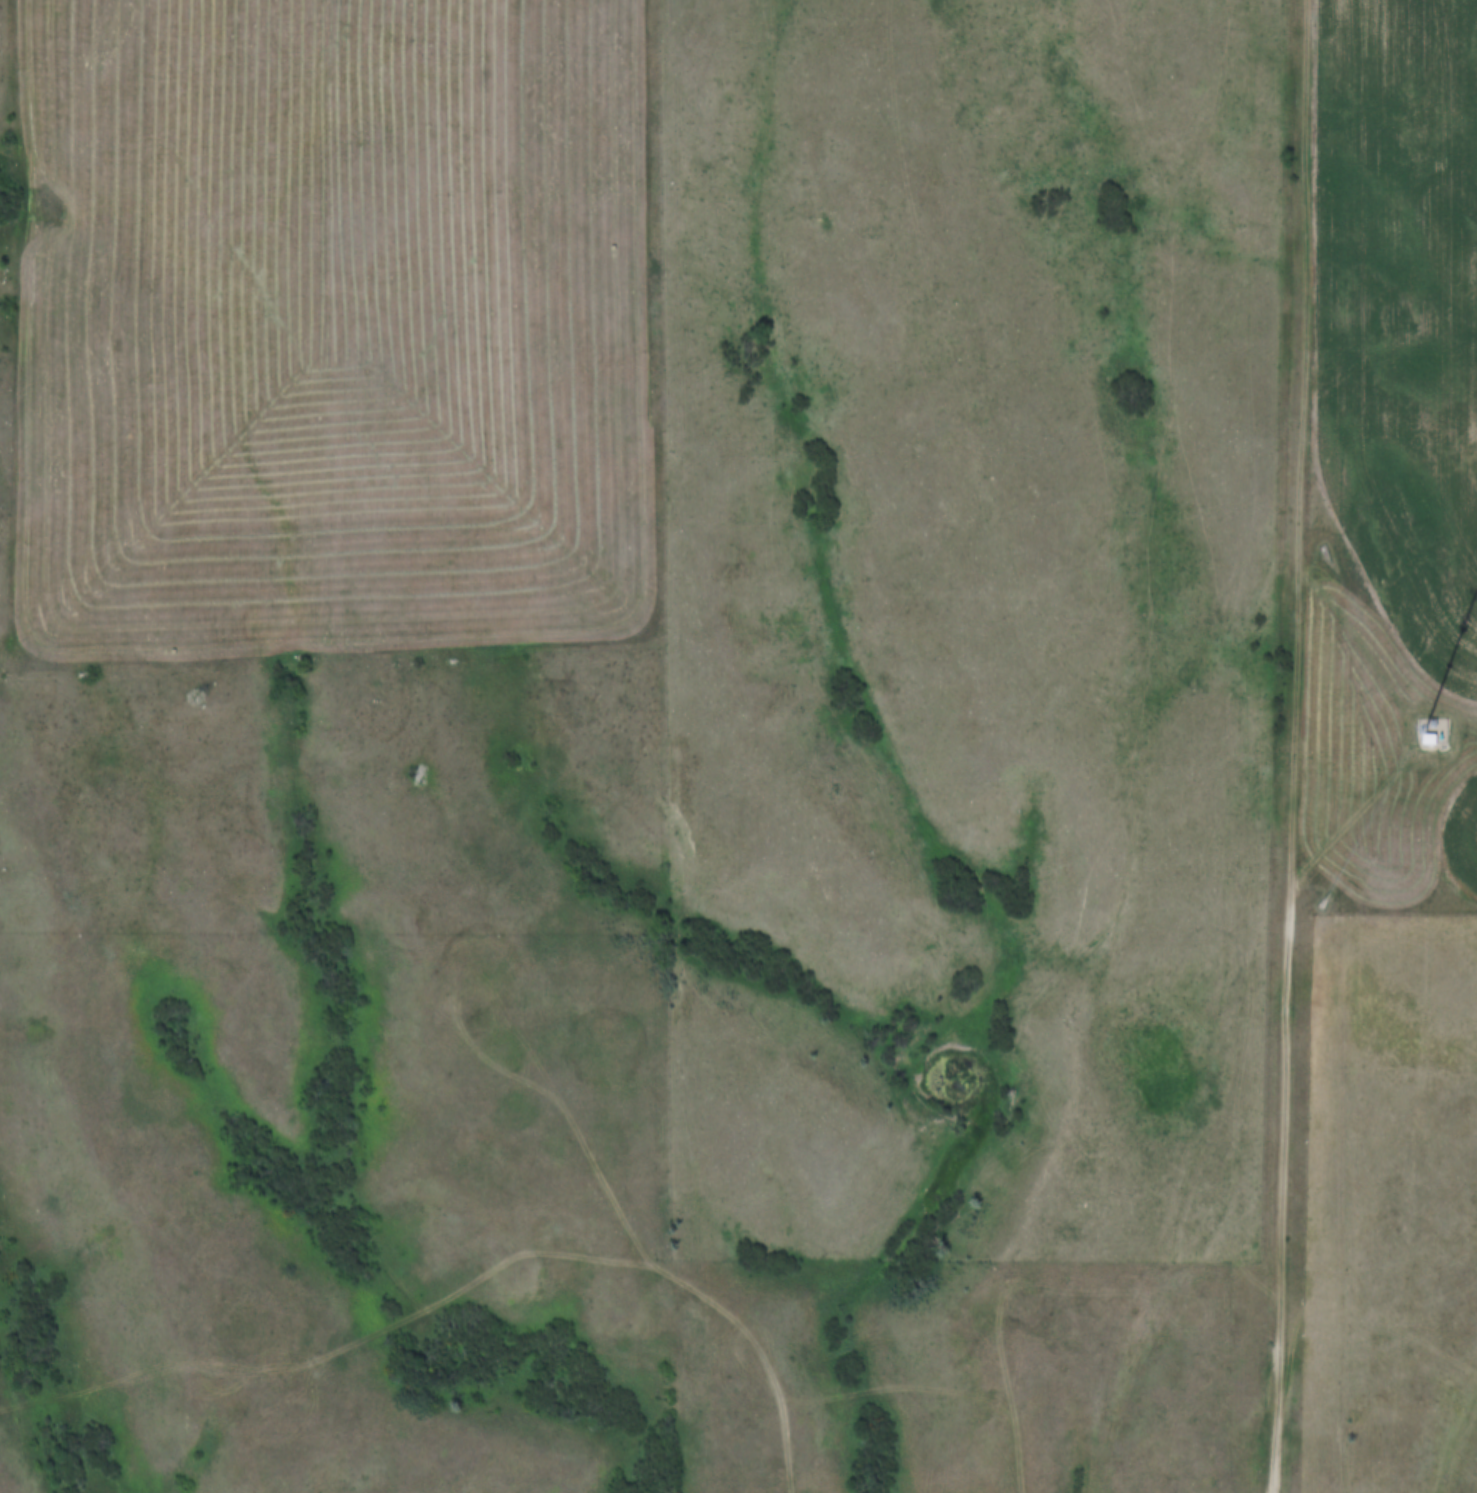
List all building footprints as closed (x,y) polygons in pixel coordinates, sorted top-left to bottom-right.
[(1420,723),(1434,723),(1434,734),(1420,734),(1420,723)]
